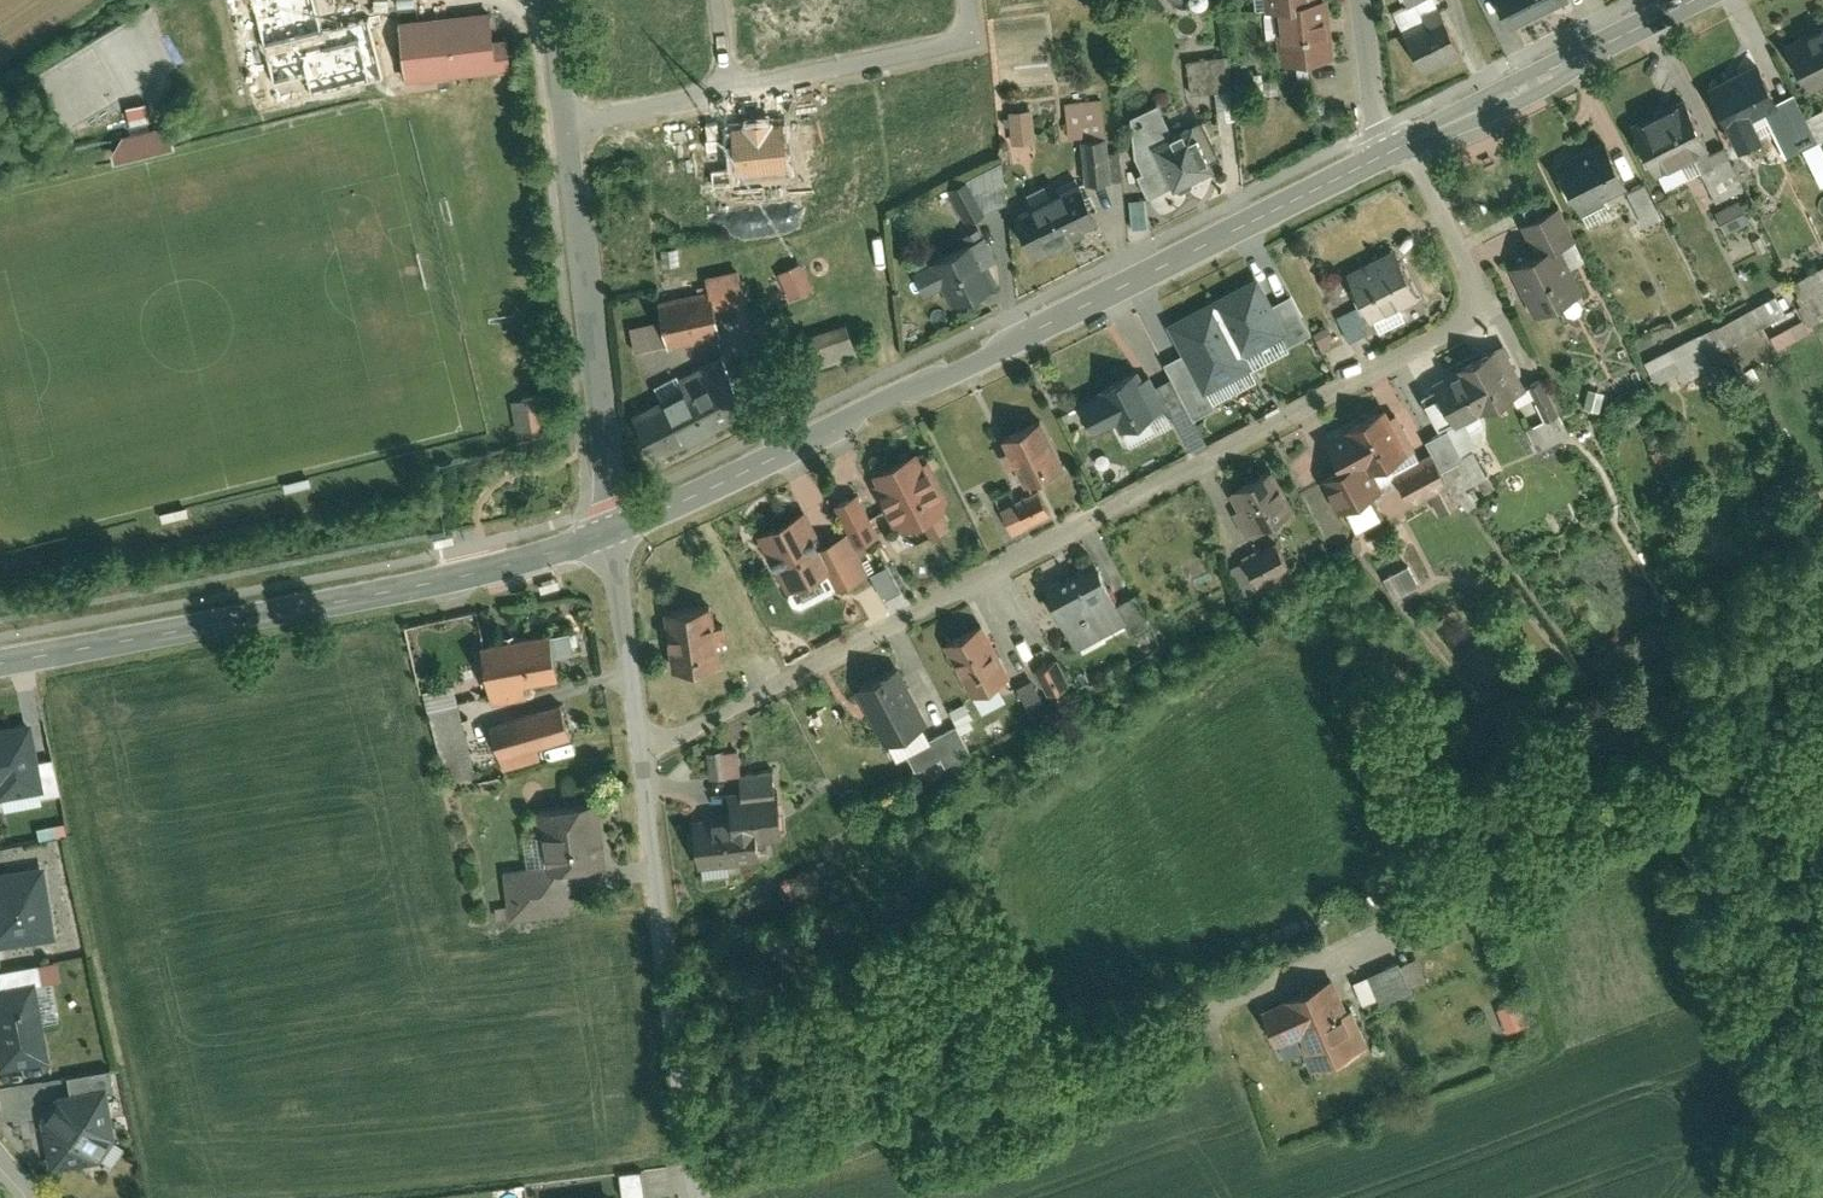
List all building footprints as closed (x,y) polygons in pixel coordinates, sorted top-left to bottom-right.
[(285,79),(316,72),(321,93),(392,75),(378,19),(333,30),(325,0),(265,0),(285,79)] [(1338,0),(1328,1),(1328,0),(1274,0),(1275,11),(1288,10),(1293,64),(1343,60),(1338,0)] [(1419,8),(1428,4),(1433,14),(1448,7),(1463,0),(1415,0),(1419,8)] [(1573,1),(1573,0),(1509,0),(1522,26),(1573,1)] [(1415,32),(1434,74),(1467,59),(1461,47),(1466,45),(1448,7),(1433,14),(1437,22),(1415,32)] [(443,85),(521,75),(517,38),(503,40),(500,11),(394,24),(402,90),(443,85)] [(1790,40),(1814,90),(1822,86),(1822,25),(1790,40)] [(1239,57),(1198,63),(1202,93),(1243,86),(1239,57)] [(1760,62),(1712,86),(1742,144),(1762,133),(1754,117),(1766,111),(1781,103),(1780,100),(1760,62)] [(1261,69),(1244,71),(1245,79),(1262,76),(1261,69)] [(1766,111),(1791,160),(1822,144),(1822,111),(1810,117),(1797,92),(1780,100),(1781,103),(1766,111)] [(1338,113),(1334,95),(1321,98),(1325,115),(1338,113)] [(1686,99),(1636,125),(1661,175),(1685,162),(1692,175),(1705,168),(1700,159),(1714,151),(1686,99)] [(124,122),(145,120),(144,102),(122,104),(124,122)] [(1110,102),(1073,106),(1077,138),(1114,134),(1110,102)] [(1140,118),(1145,154),(1154,173),(1148,175),(1156,191),(1177,180),(1181,187),(1185,185),(1188,190),(1220,173),(1214,161),(1229,154),(1212,120),(1184,135),(1168,104),(1140,118)] [(1043,144),(1040,113),(1017,115),(1021,146),(1043,144)] [(739,169),(788,164),(783,121),(771,122),(771,118),(744,121),(744,127),(735,128),(739,169)] [(104,134),(108,157),(161,148),(157,125),(104,134)] [(1607,139),(1560,162),(1585,210),(1631,187),(1607,139)] [(1116,155),(1114,141),(1091,143),(1096,183),(1119,181),(1116,155)] [(1714,151),(1700,159),(1705,168),(1723,203),(1749,190),(1726,145),(1714,151)] [(1127,153),(1116,155),(1119,181),(1130,180),(1127,153)] [(993,172),(957,190),(974,223),(1010,205),(993,172)] [(1032,231),(1046,258),(1097,232),(1096,229),(1110,222),(1089,180),(1061,195),(1056,186),(1037,196),(1042,205),(1027,212),(1036,229),(1032,231)] [(1649,182),(1631,191),(1650,227),(1668,218),(1649,182)] [(1736,198),(1712,209),(1722,229),(1745,218),(1736,198)] [(1156,199),(1139,201),(1141,228),(1159,227),(1156,199)] [(1561,243),(1573,266),(1585,260),(1575,239),(1578,238),(1561,205),(1543,214),(1559,244),(1561,243)] [(996,237),(923,272),(935,295),(952,286),(961,306),(1004,286),(995,266),(1007,260),(996,237)] [(1559,244),(1514,267),(1539,316),(1586,292),(1573,266),(1561,243),(1559,244)] [(1406,248),(1360,271),(1384,318),(1411,304),(1415,311),(1433,301),(1406,248)] [(821,292),(809,266),(785,278),(798,303),(821,292)] [(1797,282),(1807,300),(1822,291),(1822,268),(1797,282)] [(1258,273),(1168,319),(1205,391),(1255,365),(1248,351),(1288,332),(1258,273)] [(671,322),(677,350),(730,339),(721,294),(667,305),(671,322)] [(1788,313),(1778,295),(1678,348),(1687,366),(1775,320),(1788,313)] [(1366,309),(1346,319),(1358,342),(1374,334),(1369,323),(1372,322),(1366,309)] [(677,350),(671,322),(637,329),(643,357),(677,350)] [(866,352),(854,326),(840,333),(853,359),(866,352)] [(1774,337),(1781,350),(1800,339),(1793,326),(1781,332),(1774,337)] [(1438,393),(1431,396),(1449,430),(1469,419),(1471,422),(1493,410),(1495,414),(1516,403),(1512,396),(1531,385),(1508,343),(1462,368),(1463,371),(1434,386),(1438,393)] [(668,459),(756,414),(729,360),(690,380),(695,390),(645,415),(668,459)] [(1105,431),(1125,421),(1130,431),(1176,408),(1165,387),(1159,375),(1152,379),(1148,369),(1109,389),(1110,391),(1090,402),(1105,431)] [(1386,410),(1403,402),(1388,374),(1372,382),(1386,410)] [(1551,420),(1536,427),(1547,448),(1573,434),(1546,378),(1534,384),(1551,420)] [(1165,387),(1176,408),(1178,413),(1195,405),(1182,379),(1165,387)] [(539,428),(538,397),(511,398),(512,429),(539,428)] [(1399,462),(1424,449),(1405,414),(1400,416),(1396,408),(1330,442),(1342,466),(1324,476),(1341,508),(1383,486),(1374,468),(1396,456),(1399,462)] [(1052,420),(1012,440),(1018,451),(1011,455),(1018,468),(1024,465),(1034,484),(1074,465),(1052,420)] [(1459,430),(1436,442),(1442,454),(1458,484),(1463,493),(1496,475),(1482,450),(1472,455),(1459,430)] [(1458,484),(1442,454),(1429,460),(1424,449),(1399,462),(1421,503),(1458,484)] [(893,513),(900,525),(904,535),(929,522),(938,540),(959,530),(950,512),(958,507),(935,462),(932,463),(927,453),(882,476),(887,486),(881,489),(893,513)] [(1282,470),(1239,492),(1248,511),(1243,513),(1253,532),(1297,509),(1284,485),(1289,483),(1282,470)] [(1022,535),(1061,513),(1047,489),(1024,503),(1024,504),(1010,512),(1022,535)] [(856,536),(864,550),(889,538),(886,532),(900,525),(893,513),(879,520),(867,495),(842,508),(856,536)] [(815,514),(765,540),(794,596),(831,577),(840,594),(877,575),(864,550),(856,536),(832,548),(815,514)] [(1336,555),(1324,534),(1303,546),(1315,567),(1336,555)] [(1300,578),(1278,541),(1260,552),(1259,549),(1246,556),(1270,596),(1300,578)] [(1104,564),(1055,590),(1086,648),(1135,622),(1126,605),(1104,564)] [(1423,586),(1411,564),(1385,578),(1397,600),(1423,586)] [(1144,595),(1126,605),(1135,622),(1142,634),(1160,625),(1144,595)] [(1580,596),(1567,605),(1575,617),(1588,609),(1580,596)] [(720,611),(673,616),(679,672),(726,666),(724,648),(736,646),(734,628),(722,630),(720,611)] [(991,626),(952,647),(981,701),(1020,680),(991,626)] [(581,633),(559,638),(563,660),(585,655),(581,633)] [(558,635),(489,649),(501,709),(536,702),(533,689),(568,683),(563,660),(559,638),(558,635)] [(1066,660),(1043,672),(1058,699),(1080,686),(1066,660)] [(937,726),(908,670),(865,693),(895,748),(937,726)] [(1042,708),(1029,681),(1016,688),(1029,715),(1042,708)] [(857,682),(847,686),(874,739),(883,735),(857,682)] [(468,709),(463,687),(429,696),(434,717),(437,717),(466,709),(468,709)] [(580,742),(569,707),(498,729),(512,773),(550,761),(547,752),(580,742)] [(485,783),(466,709),(437,717),(455,790),(485,783)] [(40,785),(43,784),(38,756),(32,715),(0,720),(0,791),(40,785)] [(965,728),(914,756),(930,784),(943,777),(981,756),(965,728)] [(57,753),(38,756),(43,784),(40,785),(41,793),(63,789),(57,753)] [(745,756),(724,758),(727,783),(748,781),(747,779),(745,756)] [(712,817),(712,822),(704,823),(709,872),(766,866),(765,860),(773,859),(771,845),(790,843),(785,790),(781,791),(780,775),(747,779),(748,781),(749,794),(738,795),(740,819),(734,820),(734,814),(712,817)] [(542,816),(550,869),(513,874),(519,924),(577,917),(572,876),(615,870),(607,807),(542,816)] [(57,931),(46,859),(0,866),(0,940),(57,931)] [(2,979),(39,973),(45,972),(42,958),(0,964),(0,965),(2,979)] [(1410,965),(1364,983),(1373,1008),(1388,1002),(1393,1014),(1424,1002),(1423,998),(1439,992),(1428,963),(1411,969),(1410,965)] [(52,1055),(39,973),(2,979),(0,979),(0,1064),(52,1055)] [(1344,982),(1272,1010),(1286,1045),(1305,1037),(1319,1072),(1378,1049),(1363,1011),(1357,1013),(1344,982)] [(1516,999),(1493,1007),(1502,1031),(1525,1023),(1516,999)] [(71,1068),(73,1084),(109,1079),(113,1078),(111,1062),(71,1068)] [(43,1111),(51,1159),(103,1150),(117,1129),(109,1079),(73,1084),(60,1087),(43,1111)]
